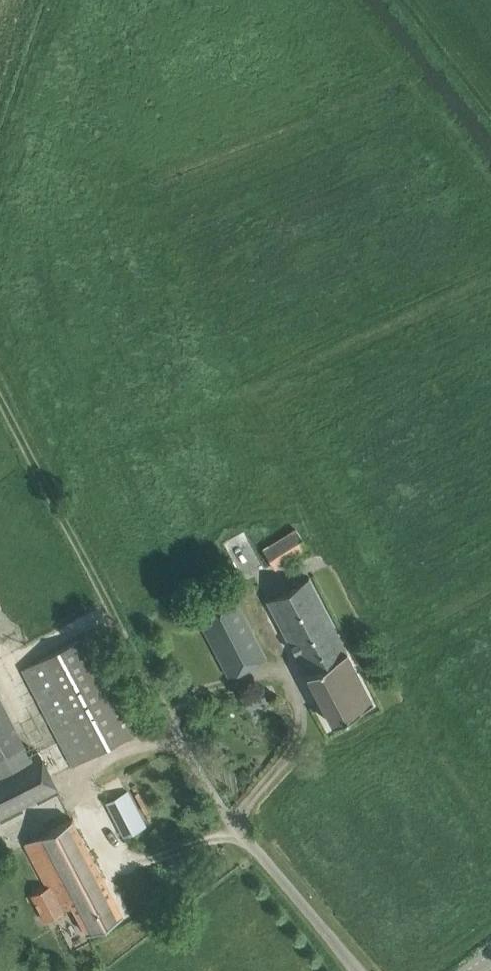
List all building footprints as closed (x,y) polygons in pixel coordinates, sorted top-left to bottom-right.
[(309,548),(296,528),(264,547),(276,568),(309,548)] [(306,578),(266,600),(333,722),(372,701),(306,578)] [(195,609),(229,675),(266,656),(231,590),(195,609)] [(22,669),(72,764),(144,727),(94,631),(22,669)] [(242,698),(248,709),(267,699),(261,688),(242,698)] [(0,771),(0,814),(53,787),(35,753),(0,771)] [(107,801),(125,837),(145,826),(127,790),(107,801)] [(26,842),(48,885),(30,895),(44,921),(73,906),(87,932),(122,914),(72,818),(26,842)]
